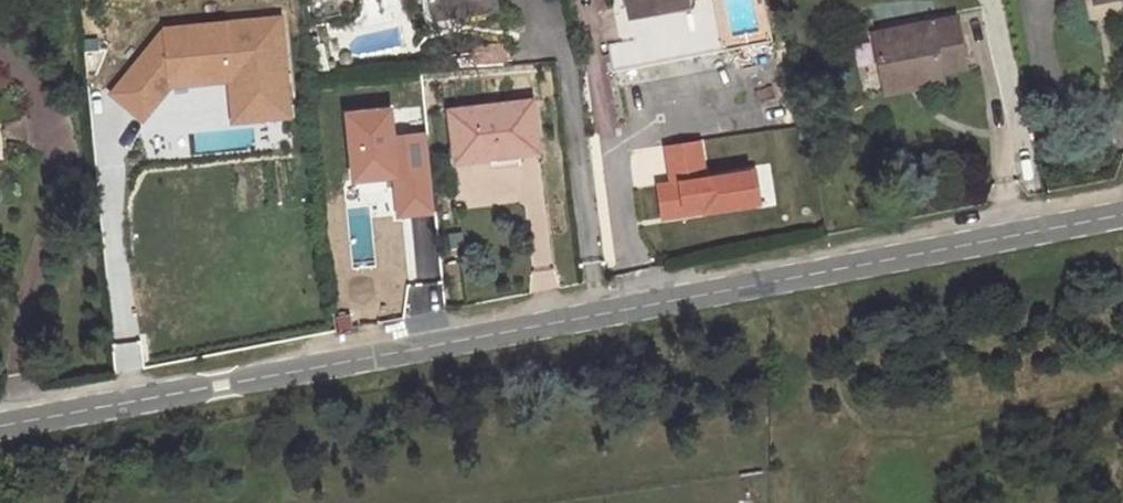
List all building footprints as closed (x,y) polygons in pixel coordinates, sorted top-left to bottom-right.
[(427,4),(456,1),(457,15),(496,11),(495,0),(426,0),(427,4)] [(628,13),(605,18),(615,70),(722,50),(712,0),(696,0),(683,2),(628,13)] [(628,13),(683,2),(682,0),(625,0),(628,13)] [(954,17),(872,30),(884,90),(940,81),(938,69),(964,65),(954,17)] [(167,29),(115,94),(145,117),(173,83),(232,77),(234,108),(289,103),(281,18),(167,29)] [(495,157),(538,151),(531,101),(449,109),(454,154),(494,151),(495,157)] [(350,180),(393,175),(389,135),(386,108),(343,112),(350,180)] [(393,175),(397,215),(432,212),(424,132),(389,135),(393,175)] [(663,146),(669,181),(706,175),(700,140),(663,146)] [(669,181),(657,183),(663,219),(759,203),(754,168),(706,175),(669,181)]
